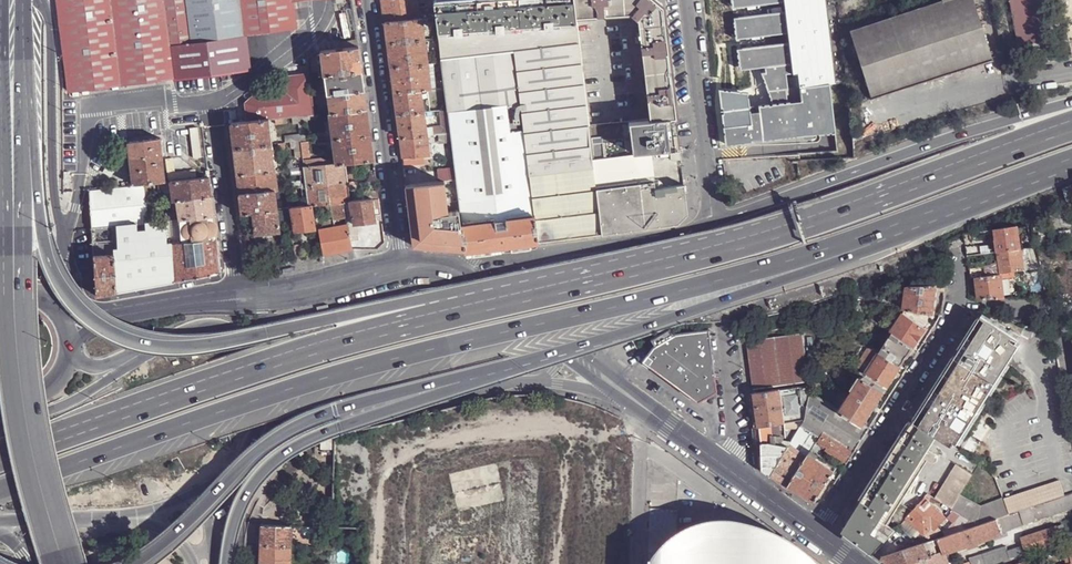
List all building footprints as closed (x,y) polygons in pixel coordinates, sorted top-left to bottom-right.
[(122,85),(111,0),(58,0),(62,33),(70,91),(108,87),(122,85)] [(174,78),(171,45),(165,0),(111,0),(122,85),(174,78)] [(171,45),(193,41),(194,41),(188,0),(165,0),(171,45)] [(298,28),(294,0),(188,0),(194,41),(237,36),(298,28)] [(421,19),(418,0),(382,0),(385,22),(421,19)] [(436,18),(438,31),(456,29),(457,32),(457,34),(462,34),(462,32),(462,29),(498,27),(498,30),(498,32),(503,31),(503,30),(503,27),(511,26),(546,24),(547,27),(547,28),(552,28),(552,26),(552,23),(577,22),(576,17),(574,0),(437,0),(434,0),(435,6),(436,18)] [(655,0),(574,0),(576,17),(590,16),(631,13),(638,20),(650,119),(650,120),(676,117),(662,6),(655,0)] [(738,7),(785,1),(787,11),(739,17),(741,38),(789,32),(790,42),(743,48),(745,69),(798,63),(798,68),(762,72),(773,104),(759,105),(760,111),(755,112),(755,106),(750,106),(748,91),(719,88),(726,145),(805,139),(805,143),(815,142),(814,139),(837,138),(831,88),(846,86),(840,35),(839,35),(838,29),(829,19),(827,0),(737,0),(738,7)] [(974,0),(936,0),(850,28),(872,97),(992,59),(974,0)] [(1020,44),(1045,39),(1037,0),(1012,0),(1020,44)] [(385,22),(388,43),(424,40),(422,19),(421,19),(385,22)] [(511,29),(518,80),(583,72),(579,38),(577,25),(552,26),(552,28),(547,28),(547,27),(511,29)] [(462,225),(534,215),(530,180),(529,175),(529,169),(526,148),(522,115),(518,80),(511,29),(511,26),(503,27),(503,30),(503,31),(498,32),(498,30),(498,27),(462,29),(462,32),(462,34),(457,34),(457,32),(456,29),(438,31),(438,34),(439,38),(442,63),(444,79),(445,88),(447,110),(450,133),(452,143),(456,180),(458,189),(462,225)] [(194,41),(193,41),(194,47),(199,46),(203,46),(203,45),(238,40),(237,36),(194,41)] [(388,43),(391,67),(428,64),(425,39),(424,40),(388,43)] [(204,53),(206,74),(233,70),(231,57),(237,56),(243,55),(245,55),(243,40),(238,40),(203,45),(203,46),(204,53)] [(174,78),(197,75),(194,47),(193,41),(171,45),(174,78)] [(321,50),(324,75),(325,75),(363,70),(360,46),(321,50)] [(391,67),(394,92),(421,90),(427,89),(430,89),(428,64),(391,67)] [(430,89),(438,89),(435,64),(428,64),(430,89)] [(301,67),(301,75),(309,74),(308,66),(301,67)] [(365,89),(363,70),(325,75),(328,94),(365,89)] [(583,72),(518,80),(522,115),(541,112),(545,146),(526,148),(529,169),(533,168),(552,165),(553,172),(583,169),(594,168),(593,162),(593,160),(590,139),(589,126),(588,115),(583,72)] [(284,77),(285,91),(257,93),(246,103),(247,108),(248,113),(249,121),(270,119),(276,118),(283,118),(288,117),(293,116),(298,116),(303,116),(315,115),(313,95),(311,76),(310,76),(309,74),(301,75),(284,77)] [(197,75),(174,78),(175,86),(198,83),(197,75)] [(328,94),(330,113),(368,109),(365,89),(328,94)] [(424,112),(430,111),(427,89),(421,90),(424,112)] [(394,92),(397,114),(424,112),(421,90),(394,92)] [(234,110),(236,123),(238,123),(237,115),(248,113),(247,108),(234,110)] [(371,134),(368,109),(330,113),(329,113),(332,139),(371,134)] [(426,126),(427,135),(439,134),(450,133),(447,110),(441,111),(442,126),(426,126)] [(397,114),(400,137),(427,135),(426,126),(424,112),(397,114)] [(545,146),(541,112),(522,115),(526,148),(545,146)] [(237,115),(238,123),(249,121),(248,113),(237,115)] [(303,116),(298,116),(299,122),(300,130),(300,134),(301,140),(301,142),(306,141),(303,119),(324,117),(324,114),(315,115),(303,116)] [(680,148),(676,117),(650,120),(650,119),(629,122),(633,153),(680,148)] [(273,144),(270,119),(249,121),(238,123),(231,123),(234,149),(273,144)] [(452,143),(450,133),(439,134),(440,144),(452,143)] [(301,140),(300,134),(286,136),(286,142),(291,142),(301,140)] [(374,159),(371,134),(332,139),(335,164),(346,162),(374,159)] [(423,157),(430,157),(427,135),(400,137),(402,159),(423,157)] [(602,137),(591,138),(594,160),(607,158),(605,143),(603,143),(602,137)] [(129,142),(134,186),(144,184),(166,182),(160,138),(129,142)] [(301,140),(291,142),(292,149),(295,149),(295,153),(296,153),(302,151),(301,142),(301,140)] [(310,157),(308,141),(301,142),(302,151),(303,158),(310,157)] [(234,149),(237,175),(276,170),(273,144),(234,149)] [(681,160),(680,150),(670,151),(671,160),(674,161),(681,160)] [(169,175),(176,168),(174,154),(166,155),(169,175)] [(651,154),(608,159),(612,187),(654,181),(651,154)] [(323,158),(304,160),(304,167),(324,165),(324,161),(323,158)] [(594,173),(596,189),(612,187),(608,159),(593,160),(593,162),(594,168),(594,173)] [(304,167),(306,183),(306,186),(348,182),(346,162),(335,164),(329,165),(324,165),(304,167)] [(176,168),(169,175),(197,172),(196,165),(176,168)] [(529,169),(529,175),(530,180),(553,177),(553,172),(552,165),(533,168),(529,169)] [(295,168),(291,168),(293,176),(301,175),(300,168),(295,168)] [(237,175),(239,194),(272,190),(276,190),(279,189),(276,170),(237,175)] [(539,242),(602,234),(596,189),(594,173),(553,177),(530,180),(534,215),(536,215),(539,242)] [(210,177),(171,182),(173,201),(176,201),(212,196),(210,177)] [(423,183),(406,185),(413,246),(464,249),(459,210),(448,212),(444,181),(423,183)] [(688,215),(684,185),(655,188),(654,181),(612,187),(596,189),(602,234),(678,224),(688,215)] [(308,203),(309,206),(313,206),(331,204),(344,202),(350,201),(348,182),(306,186),(308,203)] [(147,204),(144,184),(134,186),(117,187),(107,188),(90,190),(91,191),(93,229),(113,227),(118,226),(120,226),(120,221),(148,218),(147,204)] [(239,194),(242,213),(253,212),(274,210),(272,190),(239,194)] [(366,191),(367,199),(373,199),(379,198),(378,190),(366,191)] [(178,213),(180,220),(204,217),(214,216),(212,196),(176,201),(178,213)] [(376,222),(375,208),(373,199),(367,199),(350,201),(354,224),(357,223),(360,223),(376,222)] [(350,241),(359,240),(357,231),(357,223),(354,224),(350,201),(344,202),(346,217),(347,221),(348,225),(350,241)] [(344,202),(331,204),(332,207),(333,216),(333,219),(333,220),(346,217),(344,202)] [(295,230),(316,228),(313,206),(309,206),(304,207),(292,208),(295,230)] [(288,208),(278,210),(280,231),(291,229),(288,208)] [(253,212),(255,235),(281,233),(280,231),(278,210),(274,210),(253,212)] [(166,214),(166,221),(167,221),(170,221),(180,220),(178,213),(166,214)] [(539,242),(536,215),(534,215),(462,225),(463,234),(465,245),(465,249),(466,252),(492,248),(539,242)] [(217,239),(217,236),(219,233),(220,229),(219,224),(216,221),(214,216),(204,217),(206,240),(217,239)] [(206,240),(204,217),(180,220),(182,241),(206,240)] [(172,242),(182,241),(180,220),(170,221),(172,242)] [(175,282),(172,242),(169,242),(167,221),(166,221),(146,223),(147,231),(138,232),(138,224),(120,226),(118,226),(119,249),(114,249),(115,255),(117,292),(175,282)] [(138,224),(138,232),(147,231),(146,223),(138,224)] [(1033,224),(1025,226),(1027,232),(1034,231),(1033,224)] [(324,255),(352,250),(350,241),(348,225),(335,227),(319,231),(324,255)] [(1020,233),(1018,226),(995,229),(998,251),(1022,248),(1020,233)] [(93,229),(94,244),(107,243),(114,243),(113,227),(93,229)] [(222,273),(217,239),(206,240),(182,241),(172,242),(175,282),(191,279),(206,276),(222,273)] [(107,243),(94,244),(94,255),(115,255),(114,249),(114,243),(107,243)] [(968,255),(988,253),(994,252),(993,243),(987,243),(967,246),(968,255)] [(300,244),(294,245),(295,259),(302,257),(300,244)] [(1034,268),(1042,267),(1041,263),(1038,246),(1033,246),(1030,247),(1034,268)] [(1022,248),(998,251),(1000,264),(1001,273),(1015,272),(1025,270),(1024,260),(1023,256),(1022,248)] [(97,295),(117,292),(115,255),(94,255),(97,295)] [(1001,273),(1000,264),(970,268),(972,277),(1001,273)] [(980,298),(1006,298),(1003,279),(1002,273),(977,277),(980,298)] [(938,284),(908,286),(905,308),(935,313),(938,284)] [(896,287),(867,290),(867,296),(897,293),(896,287)] [(864,314),(862,301),(855,300),(856,309),(864,314)] [(914,347),(926,328),(904,313),(891,332),(893,333),(914,347)] [(1021,339),(983,315),(972,333),(917,420),(916,419),(915,420),(923,425),(937,434),(939,436),(954,445),(954,444),(964,428),(1006,364),(1011,355),(1021,339)] [(850,331),(857,319),(836,322),(850,331)] [(717,392),(709,330),(675,334),(673,335),(669,329),(649,340),(653,346),(651,348),(641,362),(698,403),(717,392)] [(808,380),(801,333),(747,341),(754,389),(808,380)] [(902,365),(914,347),(893,333),(881,351),(882,352),(902,365)] [(871,345),(858,365),(869,372),(882,352),(881,351),(871,345)] [(888,386),(902,365),(882,352),(869,372),(888,386)] [(1009,365),(1006,364),(964,428),(967,430),(1009,365)] [(843,411),(865,425),(886,391),(864,377),(853,394),(843,411)] [(785,422),(805,419),(811,391),(812,385),(781,390),(785,422)] [(751,394),(755,427),(785,422),(781,390),(751,394)] [(855,451),(870,428),(865,425),(843,411),(811,391),(805,419),(802,425),(820,436),(823,430),(827,433),(855,451)] [(785,422),(785,428),(800,428),(802,425),(805,419),(785,422)] [(881,473),(888,478),(923,425),(915,420),(881,473)] [(756,435),(757,443),(763,443),(771,442),(783,444),(784,438),(786,437),(785,428),(785,422),(755,427),(756,435)] [(818,442),(821,436),(820,436),(802,425),(800,428),(791,443),(809,456),(810,455),(811,453),(808,451),(810,448),(813,450),(818,442)] [(872,503),(893,516),(902,503),(897,499),(915,471),(924,456),(929,460),(932,462),(934,462),(936,462),(938,461),(939,459),(939,457),(938,455),(937,453),(936,452),(930,449),(928,448),(937,434),(923,425),(888,478),(894,482),(888,491),(882,487),(872,503)] [(967,430),(964,428),(954,444),(955,445),(958,442),(960,443),(967,430)] [(821,436),(818,442),(823,445),(828,448),(829,445),(822,440),(827,433),(823,430),(820,436),(821,436)] [(848,461),(855,451),(827,433),(822,440),(829,445),(828,448),(848,461)] [(928,448),(930,449),(939,436),(937,434),(928,448)] [(764,470),(773,476),(789,448),(790,445),(787,445),(783,444),(771,442),(763,443),(763,459),(764,470)] [(818,442),(813,450),(818,453),(823,445),(818,442)] [(789,448),(807,460),(809,456),(791,443),(790,445),(789,448)] [(773,476),(789,488),(791,486),(807,460),(789,448),(773,476)] [(823,457),(824,457),(818,453),(813,450),(811,453),(810,455),(820,462),(823,457)] [(791,486),(816,502),(835,471),(820,462),(810,455),(809,456),(807,460),(791,486)] [(929,460),(924,456),(915,471),(920,474),(929,460)] [(835,471),(838,467),(823,457),(820,462),(835,471)] [(952,508),(953,509),(962,495),(974,474),(957,464),(936,499),(952,508)] [(920,474),(915,471),(897,499),(902,503),(920,474)] [(881,473),(875,483),(882,487),(888,478),(881,473)] [(888,478),(882,487),(888,491),(894,482),(888,478)] [(1067,497),(1062,482),(1005,500),(1011,515),(1022,512),(1067,497)] [(882,487),(875,483),(864,499),(872,503),(882,487)] [(1005,500),(1004,499),(982,507),(962,495),(953,509),(961,514),(980,525),(999,519),(1011,515),(1005,500)] [(1067,497),(1022,512),(1026,525),(1071,510),(1071,495),(1067,497)] [(932,496),(929,501),(949,513),(952,508),(936,499),(932,496)] [(914,510),(908,517),(926,534),(933,526),(936,529),(946,517),(929,501),(926,498),(914,510)] [(845,529),(875,551),(896,530),(888,524),(892,518),(893,516),(872,503),(864,499),(853,516),(845,529)] [(914,510),(902,503),(893,516),(892,518),(901,524),(908,517),(914,510)] [(815,563),(808,555),(805,552),(803,551),(799,548),(795,546),(791,543),(787,541),(782,539),(778,537),(774,535),(772,534),(767,533),(762,532),(759,531),(755,530),(749,529),(745,529),(734,528),(733,528),(726,529),(722,529),(717,530),(711,532),(705,534),(699,535),(693,539),(686,542),(681,545),(676,534),(677,509),(649,508),(651,563),(816,563),(815,563)] [(1003,533),(1026,525),(1022,512),(1011,515),(999,519),(1003,533)] [(947,536),(980,525),(961,514),(946,532),(947,536)] [(896,530),(901,524),(892,518),(888,524),(896,530)] [(1003,533),(999,519),(980,525),(947,536),(940,538),(945,552),(946,552),(1003,533)] [(260,534),(260,545),(291,546),(292,526),(261,525),(260,534)] [(1062,542),(1068,540),(1063,525),(1057,527),(1062,542)] [(302,526),(292,526),(291,546),(300,546),(301,546),(302,526)] [(1026,545),(1028,553),(1062,542),(1057,527),(1057,526),(1023,538),(1026,545)] [(938,534),(939,539),(940,538),(947,536),(946,532),(945,529),(938,534)] [(915,541),(916,546),(926,543),(939,539),(938,534),(915,541)] [(931,556),(945,552),(940,538),(939,539),(926,543),(931,556)] [(892,563),(907,563),(931,556),(926,543),(916,546),(882,557),(892,563)] [(260,563),(269,563),(290,563),(291,546),(260,545),(260,563)] [(1028,553),(1026,545),(1010,551),(1012,558),(1028,553)] [(291,546),(290,563),(300,563),(300,546),(291,546)] [(972,563),(995,563),(1012,558),(1010,551),(1008,546),(971,559),(972,563)] [(946,552),(945,552),(931,556),(907,563),(950,563),(946,552)]
